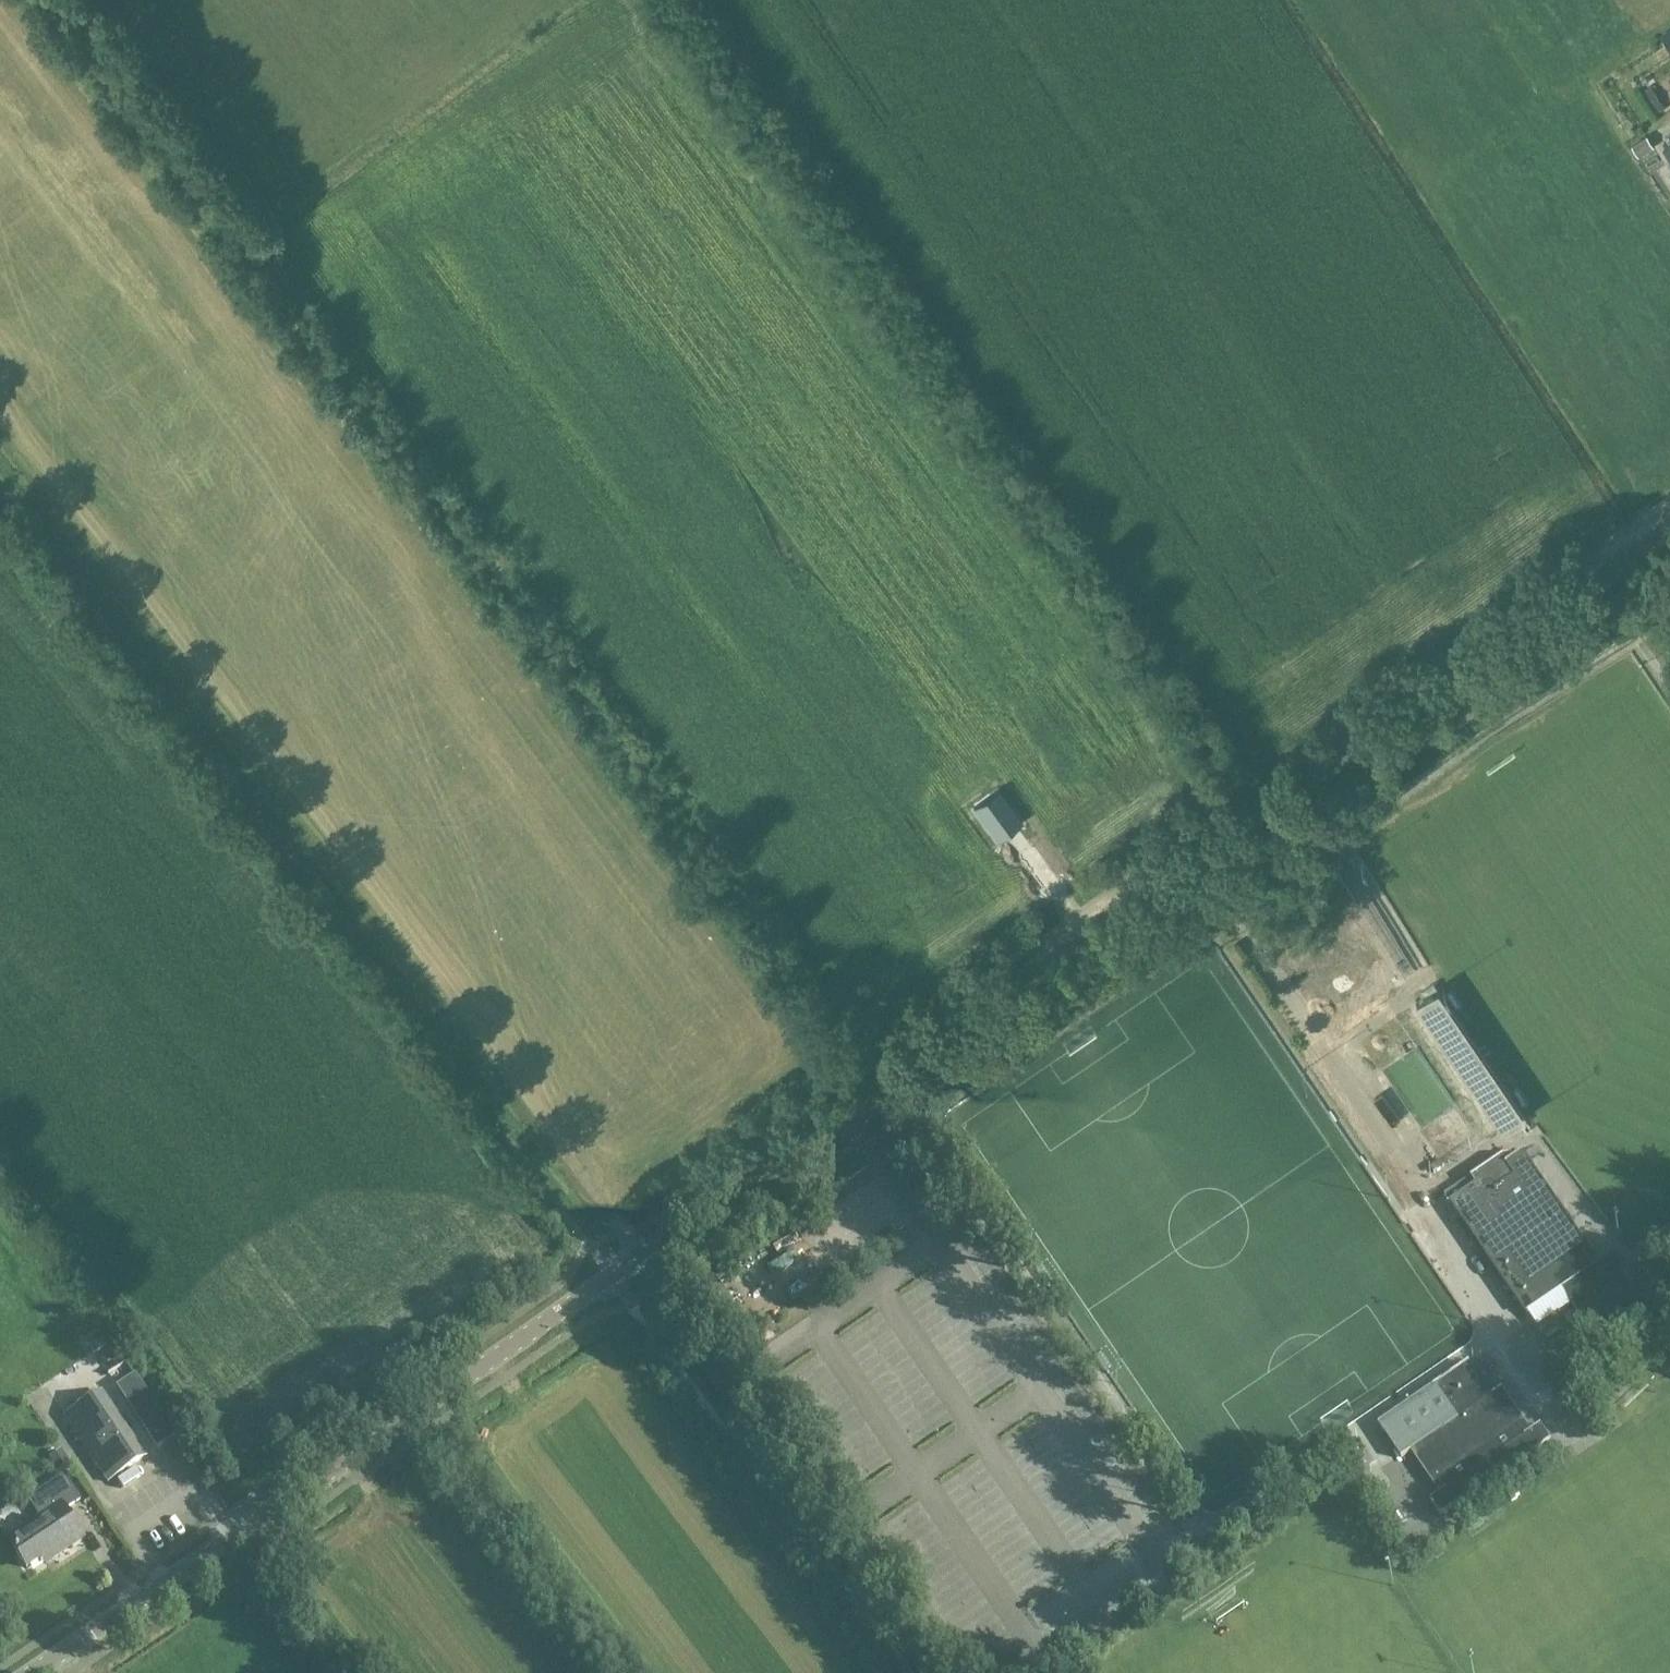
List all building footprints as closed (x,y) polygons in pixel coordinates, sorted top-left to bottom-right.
[(1632,143),(1645,172),(1660,166),(1646,137),(1632,143)] [(978,808),(1002,840),(1026,822),(1003,790),(978,808)] [(1528,1123),(1427,976),(1336,1039),(1363,1079),(1370,1074),(1416,1140),(1409,1145),(1437,1186),(1528,1123)] [(1597,1340),(1634,1315),(1524,1154),(1514,1161),(1511,1157),(1503,1157),(1471,1179),(1477,1187),(1452,1204),(1527,1315),(1563,1290),(1597,1340)] [(1491,1397),(1469,1365),(1379,1427),(1403,1461),(1413,1454),(1441,1495),(1431,1502),(1441,1517),(1551,1441),(1541,1426),(1531,1433),(1501,1389),(1491,1397)] [(137,1375),(116,1389),(158,1450),(178,1436),(137,1375)] [(64,1417),(108,1484),(147,1458),(102,1392),(64,1417)] [(70,1463),(62,1450),(50,1458),(58,1471),(70,1463)] [(113,1482),(118,1494),(136,1486),(132,1475),(113,1482)] [(28,1501),(41,1520),(9,1541),(27,1569),(50,1553),(54,1558),(83,1539),(66,1512),(83,1501),(65,1476),(28,1501)]
